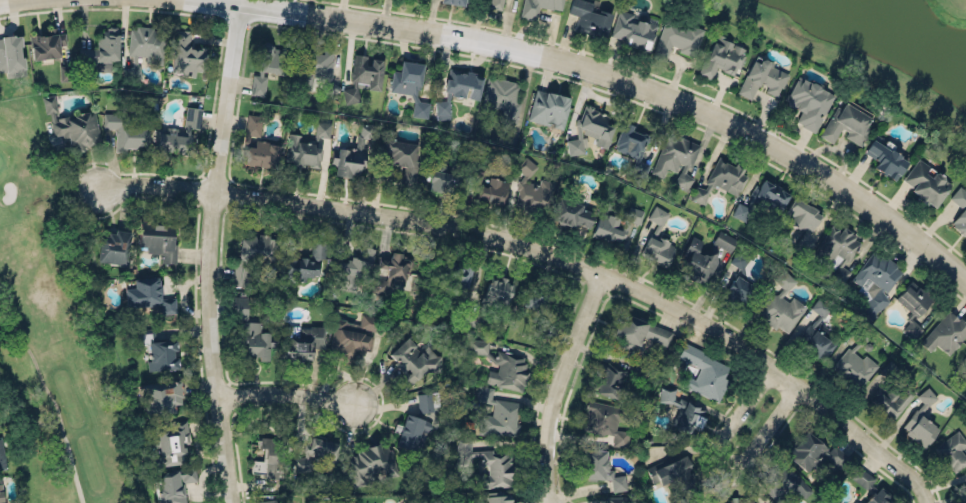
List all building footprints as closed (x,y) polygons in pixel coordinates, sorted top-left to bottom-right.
[(440,4),(463,8),(464,1),(469,1),(469,0),(441,0),(440,4)] [(489,8),(491,0),(504,0),(501,11),(489,8)] [(552,9),(553,8),(561,10),(564,0),(522,0),(518,17),(535,21),(538,6),(552,9)] [(567,13),(571,0),(578,0),(614,12),(603,43),(572,32),(577,16),(567,13)] [(609,35),(617,8),(632,13),(630,22),(634,24),(635,19),(644,22),(645,19),(657,23),(648,52),(621,44),(622,38),(609,35)] [(651,55),(664,61),(670,45),(679,47),(677,50),(693,57),(703,28),(665,14),(651,55)] [(118,24),(117,59),(111,59),(110,70),(94,69),(94,62),(80,62),(80,47),(97,48),(98,33),(101,33),(102,30),(108,28),(108,24),(118,24)] [(136,25),(153,27),(153,28),(164,29),(161,65),(144,64),(144,57),(137,57),(136,64),(139,64),(141,77),(124,80),(122,67),(132,65),(132,56),(127,55),(130,28),(136,28),(136,25)] [(30,35),(31,58),(59,58),(58,45),(65,45),(65,33),(56,33),(56,27),(48,27),(48,34),(30,35)] [(175,27),(173,69),(182,70),(182,75),(195,76),(195,68),(207,69),(208,45),(190,44),(191,28),(175,27)] [(6,71),(6,76),(24,75),(20,35),(0,37),(0,72),(6,71)] [(699,75),(711,80),(715,68),(735,75),(746,47),(714,35),(699,75)] [(285,74),(289,48),(261,44),(257,70),(285,74)] [(333,50),(323,49),(323,51),(301,48),(296,88),(311,90),(313,76),(323,78),(321,94),(336,96),(337,84),(330,83),(333,50)] [(353,52),(365,53),(363,62),(370,62),(371,55),(384,56),(379,90),(366,89),(367,82),(358,81),(360,100),(343,104),(339,85),(350,83),(350,66),(353,52)] [(768,59),(773,62),(771,67),(788,75),(781,87),(780,87),(775,96),(766,91),(768,86),(760,82),(758,87),(756,86),(749,99),(737,93),(752,62),(758,65),(759,62),(763,60),(767,61),(768,59)] [(429,102),(418,100),(422,63),(400,60),(399,70),(392,70),(390,91),(414,94),(411,116),(427,117),(429,102)] [(477,96),(482,73),(472,72),(473,69),(466,68),(465,70),(464,70),(464,69),(460,69),(459,70),(449,67),(447,76),(446,75),(443,87),(446,88),(445,99),(435,100),(435,114),(436,114),(436,118),(450,117),(449,113),(450,113),(449,102),(450,92),(456,92),(456,91),(459,91),(459,93),(463,94),(465,82),(470,83),(468,95),(477,96)] [(60,70),(59,81),(68,81),(69,71),(60,70)] [(520,84),(515,82),(515,79),(501,75),(500,76),(494,75),(493,74),(493,76),(487,75),(480,113),(491,115),(493,107),(502,108),(500,118),(502,120),(516,123),(520,103),(516,102),(520,84)] [(834,95),(813,133),(795,123),(800,113),(785,104),(787,101),(783,99),(797,74),(834,95)] [(264,96),(265,76),(251,75),(250,95),(264,96)] [(545,89),(541,88),(536,87),(527,119),(546,123),(547,118),(554,121),(553,124),(562,127),(568,107),(566,106),(568,100),(567,100),(568,94),(568,93),(568,92),(562,90),(558,89),(556,89),(552,87),(548,87),(548,88),(545,87),(545,89)] [(94,110),(58,117),(54,94),(44,96),(51,136),(67,133),(70,149),(100,144),(94,110)] [(817,136),(838,101),(874,123),(860,146),(844,136),(846,133),(842,130),(833,145),(817,136)] [(606,149),(616,124),(607,120),(606,113),(584,105),(576,124),(577,131),(574,138),(566,140),(568,155),(582,153),(586,143),(585,138),(582,137),(581,132),(596,138),(594,144),(606,149)] [(201,108),(185,106),(184,128),(167,126),(166,133),(156,132),(154,150),(187,153),(189,129),(199,129),(201,108)] [(115,127),(114,150),(126,150),(126,147),(145,147),(145,126),(127,126),(127,113),(102,112),(102,127),(115,127)] [(262,115),(247,113),(243,144),(246,144),(243,164),(276,167),(278,144),(259,141),(262,115)] [(300,138),(300,134),(294,131),(289,131),(284,160),(293,161),(292,161),(318,166),(321,145),(319,145),(318,144),(317,144),(317,135),(330,136),(332,122),(316,120),(314,135),(315,135),(314,140),(300,138)] [(639,161),(648,135),(631,130),(632,125),(622,121),(612,149),(635,157),(630,173),(644,177),(649,164),(639,161)] [(332,154),(331,160),(336,160),(335,172),(347,173),(348,170),(362,171),(363,155),(360,154),(362,134),(370,135),(372,123),(358,122),(357,130),(355,130),(353,152),(349,152),(350,144),(338,143),(336,155),(332,154)] [(379,132),(386,132),(388,133),(388,135),(393,136),(393,138),(420,142),(414,186),(401,184),(404,166),(380,162),(382,150),(377,149),(379,132)] [(699,144),(666,133),(652,173),(663,177),(666,168),(677,172),(673,184),(688,189),(693,174),(689,173),(699,144)] [(908,161),(895,181),(886,175),(884,178),(872,171),(876,165),(870,162),(872,158),(863,153),(872,139),(908,161)] [(736,195),(747,172),(717,158),(703,188),(695,185),(689,198),(703,205),(712,184),(736,195)] [(951,183),(931,169),(932,168),(918,158),(903,179),(913,186),(909,190),(933,208),(951,183)] [(428,187),(442,190),(443,185),(444,185),(446,187),(448,188),(450,187),(451,186),(452,181),(455,181),(458,179),(459,172),(461,161),(452,159),(450,170),(431,167),(429,178),(430,179),(428,187)] [(552,181),(539,179),(538,183),(530,182),(533,161),(521,159),(514,206),(547,211),(552,181)] [(475,195),(501,203),(508,181),(488,175),(486,183),(481,182),(486,167),(475,161),(470,172),(477,176),(475,195)] [(762,175),(791,190),(778,215),(755,203),(745,222),(731,215),(738,201),(747,205),(762,175)] [(959,185),(965,191),(965,233),(961,229),(959,231),(948,222),(961,207),(949,196),(959,185)] [(593,210),(580,206),(582,201),(558,193),(550,216),(573,224),(575,220),(588,225),(593,210)] [(793,193),(808,201),(816,205),(815,209),(821,212),(810,231),(808,231),(806,235),(814,243),(805,254),(793,245),(803,233),(804,228),(801,226),(799,226),(798,228),(788,222),(789,217),(783,212),(786,204),(793,193)] [(668,212),(654,205),(647,218),(656,222),(639,254),(665,267),(676,245),(656,236),(668,212)] [(627,221),(640,223),(642,209),(629,207),(627,221)] [(622,218),(599,212),(592,235),(621,243),(627,221),(621,219),(622,218)] [(134,218),(133,246),(144,247),(144,252),(162,253),(162,261),(174,261),(175,242),(170,242),(171,222),(163,222),(163,226),(149,226),(149,218),(134,218)] [(862,239),(842,229),(841,230),(830,224),(813,256),(835,268),(832,275),(844,281),(850,271),(841,266),(845,260),(849,262),(862,239)] [(129,231),(126,264),(97,261),(100,235),(107,236),(108,232),(114,233),(114,229),(129,231)] [(737,239),(730,253),(716,246),(714,251),(715,260),(703,282),(686,273),(688,270),(680,266),(690,248),(684,245),(692,231),(704,237),(698,248),(702,251),(712,240),(717,229),(737,239)] [(233,286),(250,287),(254,256),(274,259),(276,237),(258,235),(257,235),(248,234),(247,239),(238,238),(233,286)] [(285,279),(305,281),(305,275),(321,277),(324,242),(311,241),(310,259),(287,257),(285,279)] [(346,259),(338,258),(337,262),(336,269),(334,287),(356,290),(357,281),(364,282),(365,274),(368,274),(369,261),(372,262),(374,246),(370,245),(370,244),(366,243),(363,243),(363,244),(359,244),(358,253),(354,253),(350,253),(350,257),(346,256),(346,259)] [(852,281),(864,287),(858,297),(863,300),(858,309),(875,318),(888,295),(886,294),(902,268),(870,250),(852,281)] [(373,291),(392,293),(393,283),(406,285),(409,258),(400,257),(401,253),(390,251),(389,260),(379,259),(378,267),(387,268),(386,279),(374,278),(373,291)] [(730,262),(742,269),(748,259),(736,251),(730,262)] [(466,259),(471,263),(466,287),(458,285),(457,287),(444,284),(445,282),(440,281),(438,283),(436,281),(436,284),(431,283),(430,287),(422,285),(426,263),(431,264),(432,257),(437,257),(439,259),(437,265),(441,266),(443,257),(448,256),(452,257),(450,264),(451,265),(452,261),(454,261),(455,262),(455,264),(457,265),(457,262),(461,263),(461,261),(466,259)] [(787,335),(806,305),(792,296),(789,301),(783,298),(795,278),(781,269),(773,281),(782,286),(776,296),(770,293),(755,315),(787,335)] [(512,282),(488,275),(481,302),(505,308),(512,282)] [(723,296),(743,306),(754,285),(733,275),(723,296)] [(133,278),(157,276),(157,282),(159,283),(161,298),(175,297),(176,312),(161,314),(160,305),(151,305),(138,305),(125,306),(125,288),(134,287),(133,278)] [(894,297),(909,279),(930,298),(912,318),(922,327),(913,338),(902,327),(908,320),(905,317),(910,311),(894,297)] [(518,306),(546,311),(550,289),(522,283),(518,306)] [(247,296),(232,296),(232,319),(247,319),(247,296)] [(833,340),(833,345),(826,355),(823,355),(805,340),(804,338),(799,334),(808,322),(809,322),(811,323),(819,313),(810,306),(818,296),(831,306),(824,316),(823,316),(822,316),(821,318),(821,319),(819,318),(814,325),(814,326),(833,340)] [(919,341),(929,350),(936,343),(941,347),(944,349),(948,353),(961,339),(961,338),(965,332),(965,323),(965,320),(959,315),(958,316),(948,308),(919,341)] [(672,331),(621,312),(611,337),(617,339),(614,347),(634,355),(641,336),(667,346),(672,331)] [(335,319),(328,356),(352,360),(354,348),(370,351),(373,333),(383,334),(385,319),(361,314),(359,323),(335,319)] [(268,332),(259,332),(259,322),(241,321),(240,355),(257,355),(257,360),(267,360),(268,332)] [(146,340),(148,358),(145,358),(147,369),(176,366),(175,354),(172,355),(171,348),(175,347),(174,336),(155,338),(154,327),(136,329),(137,341),(146,340)] [(393,379),(403,390),(424,371),(439,370),(440,353),(436,353),(427,343),(420,348),(414,354),(415,347),(413,344),(414,343),(406,333),(388,352),(396,358),(394,360),(401,369),(406,366),(409,370),(408,371),(404,369),(393,379)] [(488,368),(485,382),(521,390),(523,384),(525,383),(528,369),(524,367),(526,360),(523,359),(524,354),(497,348),(495,357),(487,350),(488,338),(468,336),(467,352),(485,353),(494,362),(498,362),(496,370),(488,368)] [(677,358),(700,367),(697,372),(686,368),(679,384),(718,401),(727,379),(723,378),(729,364),(683,344),(677,358)] [(862,358),(847,346),(832,366),(859,388),(877,364),(865,355),(862,358)] [(890,420),(916,389),(896,373),(901,367),(890,357),(881,368),(890,375),(868,401),(890,420)] [(140,380),(179,375),(181,393),(179,393),(180,400),(174,401),(175,409),(144,413),(140,380)] [(517,437),(519,424),(515,423),(518,402),(491,398),(493,387),(477,385),(475,401),(493,403),(491,415),(480,413),(478,432),(517,437)] [(678,398),(679,396),(686,399),(686,397),(700,402),(699,405),(705,407),(703,413),(706,414),(702,422),(701,423),(696,433),(686,429),(687,427),(675,422),(682,408),(675,405),(676,403),(673,402),(658,400),(660,385),(675,387),(674,396),(678,398)] [(918,398),(922,400),(901,430),(926,446),(939,428),(921,415),(935,394),(925,387),(918,398)] [(433,405),(437,405),(437,392),(417,393),(417,412),(434,412),(433,405)] [(620,406),(587,400),(582,430),(613,436),(611,444),(626,447),(629,432),(616,429),(620,406)] [(405,413),(394,444),(413,451),(415,445),(421,447),(427,430),(430,428),(431,424),(429,421),(426,419),(423,419),(405,413)] [(160,465),(184,463),(182,443),(189,443),(187,420),(169,421),(170,429),(150,431),(152,448),(158,447),(160,465)] [(805,426),(793,441),(791,440),(783,451),(806,471),(809,466),(812,469),(824,455),(821,452),(823,450),(825,452),(825,454),(839,466),(848,455),(834,442),(828,449),(825,447),(827,445),(821,439),(820,438),(805,426)] [(958,430),(933,447),(951,474),(965,464),(965,442),(958,430)] [(284,478),(285,438),(254,437),(254,447),(264,447),(264,460),(251,460),(250,471),(264,471),(264,477),(284,478)] [(511,486),(510,450),(471,451),(470,438),(456,439),(457,465),(470,465),(470,456),(480,455),(480,465),(487,465),(488,474),(475,475),(475,487),(511,486)] [(295,470),(325,470),(325,462),(337,462),(337,439),(310,440),(310,443),(303,443),(304,457),(294,457),(295,470)] [(342,452),(359,448),(358,445),(379,440),(380,444),(391,441),(397,466),(360,475),(362,485),(351,488),(342,452)] [(605,449),(580,450),(582,480),(610,478),(611,491),(625,490),(624,474),(613,475),(613,468),(606,469),(605,449)] [(692,468),(685,454),(646,471),(652,485),(667,479),(674,495),(693,486),(686,470),(692,468)] [(774,469),(771,465),(756,478),(774,499),(774,502),(779,502),(779,497),(793,485),(802,495),(809,490),(783,461),(774,469)] [(185,502),(182,481),(196,479),(194,465),(157,471),(159,485),(156,485),(158,497),(156,497),(157,502),(178,502),(185,502)] [(849,478),(871,493),(874,488),(870,485),(875,478),(857,466),(849,478)] [(877,485),(864,502),(895,502),(897,500),(877,485)] [(510,491),(483,493),(483,502),(510,502),(510,491)]
